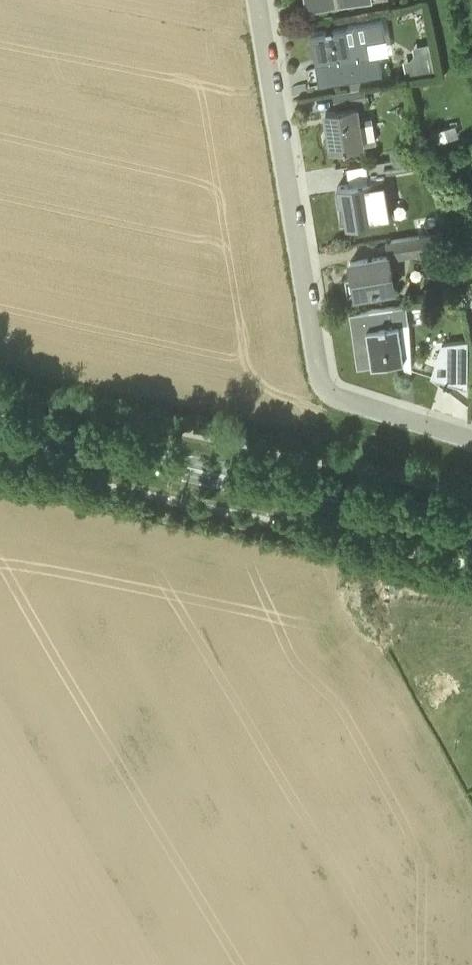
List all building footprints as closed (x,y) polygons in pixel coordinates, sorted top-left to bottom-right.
[(324,63),(320,64),(307,68),(309,84),(382,72),(379,54),(371,56),(369,42),(387,39),(384,17),(348,23),(348,26),(311,32),(311,33),(313,33),(316,50),(327,48),(330,62),(324,63)] [(419,56),(414,63),(416,72),(432,69),(428,53),(419,56)] [(351,89),(364,87),(363,80),(350,82),(351,89)] [(351,89),(335,92),(335,93),(334,93),(336,104),(337,104),(367,99),(365,87),(364,87),(351,89)] [(345,145),(345,147),(363,144),(363,145),(377,143),(373,117),(359,119),(357,106),(326,112),(329,133),(326,134),(325,136),(326,142),(328,144),(331,144),(332,147),(345,145)] [(419,141),(416,129),(403,132),(406,144),(419,141)] [(419,154),(392,159),(366,163),(368,175),(394,170),(421,166),(419,154)] [(344,200),(348,223),(376,218),(370,181),(338,186),(340,200),(344,200)] [(442,231),(392,240),(395,256),(444,248),(442,231)] [(351,261),(356,293),(394,287),(389,255),(351,261)] [(407,304),(350,312),(358,366),(405,359),(400,324),(410,323),(407,304)] [(437,381),(470,382),(471,340),(438,339),(437,381)]
